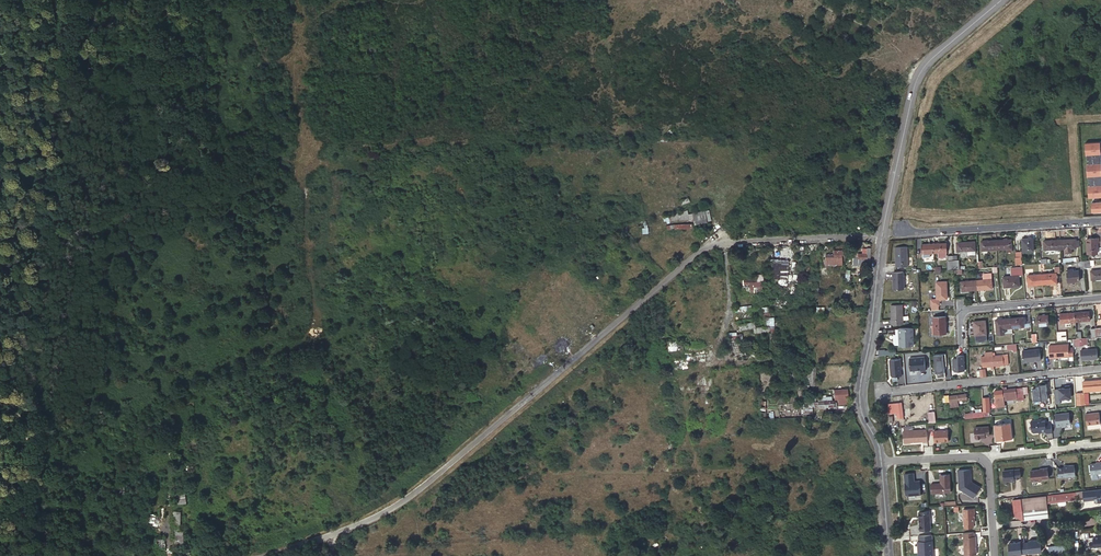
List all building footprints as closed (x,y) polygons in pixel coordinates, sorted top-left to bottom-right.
[(1085,142),(1086,154),(1100,153),(1100,143),(1100,142),(1100,141),(1085,142)] [(1086,154),(1087,159),(1088,159),(1089,163),(1100,162),(1100,156),(1100,153),(1086,154)] [(1086,164),(1087,175),(1100,174),(1100,162),(1086,164)] [(1088,175),(1088,181),(1090,181),(1090,185),(1100,184),(1100,174),(1088,175)] [(1089,197),(1100,196),(1100,184),(1088,185),(1089,197)] [(1092,211),(1100,211),(1100,201),(1092,202),(1092,211)] [(669,216),(670,223),(688,218),(686,212),(669,216)] [(692,215),(694,226),(707,223),(706,221),(709,221),(708,218),(706,219),(704,212),(692,215)] [(667,232),(667,236),(679,236),(679,240),(691,240),(691,232),(683,232),(683,231),(667,232)] [(1033,237),(1022,238),(1023,251),(1034,250),(1033,237)] [(1098,237),(1087,237),(1088,253),(1098,252),(1097,241),(1099,241),(1098,237)] [(1076,238),(1060,239),(1061,248),(1076,247),(1076,238)] [(1011,239),(996,240),(997,249),(1012,248),(1011,239)] [(1060,239),(1044,240),(1044,249),(1061,248),(1060,239)] [(996,240),(981,240),(982,250),(989,249),(997,249),(996,240)] [(975,241),(957,242),(957,251),(976,250),(975,241)] [(930,253),(934,252),(934,243),(922,244),(922,253),(923,253),(923,256),(923,260),(930,260),(930,256),(930,253)] [(934,252),(939,252),(939,256),(947,256),(947,252),(948,252),(947,243),(934,243),(934,252)] [(907,247),(895,247),(896,267),(907,267),(907,247)] [(858,258),(855,258),(855,264),(869,265),(869,259),(867,259),(867,254),(858,254),(858,258)] [(841,255),(825,256),(826,262),(824,262),(825,266),(839,265),(839,263),(842,263),(841,255)] [(771,259),(770,278),(788,279),(788,260),(771,259)] [(1074,269),(1067,269),(1068,281),(1080,280),(1079,270),(1074,270),(1074,269)] [(1091,270),(1092,279),(1100,278),(1100,269),(1091,270)] [(893,272),(893,289),(904,289),(903,271),(893,272)] [(1043,283),(1057,282),(1056,272),(1042,273),(1043,283)] [(1028,285),(1043,283),(1042,273),(1028,275),(1028,285)] [(744,286),(741,286),(741,289),(754,288),(754,292),(763,292),(762,287),(763,287),(763,275),(756,276),(757,281),(744,281),(744,286)] [(1019,275),(1003,276),(1004,287),(1020,285),(1019,275)] [(978,289),(993,288),(992,278),(977,280),(978,289)] [(962,290),(978,289),(977,280),(962,281),(962,290)] [(947,281),(936,281),(936,298),(931,298),(931,305),(940,304),(939,299),(947,298),(947,281)] [(712,306),(712,307),(718,307),(717,295),(721,295),(721,287),(717,287),(717,286),(707,287),(707,293),(711,292),(711,295),(708,295),(708,298),(709,298),(709,299),(709,304),(708,304),(709,306),(712,306)] [(680,301),(680,298),(665,300),(668,314),(672,312),(673,315),(684,313),(682,301),(680,301)] [(699,299),(700,316),(709,316),(709,306),(708,304),(709,304),(709,299),(699,299)] [(903,304),(891,304),(891,323),(903,323),(903,304)] [(1076,321),(1091,320),(1090,311),(1075,313),(1076,321)] [(1061,323),(1076,321),(1075,313),(1060,314),(1061,323)] [(1049,315),(1038,315),(1039,325),(1049,324),(1049,315)] [(755,321),(739,324),(739,330),(742,330),(742,332),(754,330),(754,333),(774,332),(774,316),(764,317),(765,325),(755,326),(755,321)] [(946,316),(933,316),(934,325),(932,325),(932,333),(946,333),(946,316)] [(1012,327),(1025,326),(1024,321),(1024,317),(1011,318),(1012,327)] [(997,328),(1012,327),(1011,318),(996,319),(997,328)] [(986,320),(974,321),(975,335),(987,334),(986,320)] [(913,327),(899,328),(900,341),(901,341),(901,344),(900,344),(900,346),(914,345),(913,327)] [(1057,331),(1058,340),(1067,339),(1067,331),(1057,331)] [(737,341),(736,332),(728,332),(729,342),(737,341)] [(737,341),(729,342),(732,357),(735,356),(738,362),(743,361),(737,341)] [(848,342),(837,341),(836,352),(847,353),(848,342)] [(1049,345),(1050,357),(1069,356),(1068,344),(1049,345)] [(1084,349),(1085,358),(1100,356),(1100,348),(1096,349),(1096,348),(1089,349),(1084,349)] [(1040,349),(1022,350),(1024,361),(1041,360),(1040,349)] [(699,362),(706,361),(705,350),(690,352),(690,355),(685,355),(681,356),(681,357),(675,358),(678,370),(689,368),(700,365),(699,362)] [(983,366),(995,365),(994,355),(992,355),(992,351),(982,352),(982,356),(983,366)] [(995,365),(1004,364),(1009,363),(1008,353),(1003,354),(994,355),(995,365)] [(947,365),(946,354),(935,355),(937,378),(945,377),(945,369),(947,365)] [(954,371),(965,370),(964,355),(957,355),(957,358),(952,358),(953,370),(954,371)] [(910,358),(911,370),(917,370),(918,369),(919,369),(920,369),(921,371),(926,370),(924,357),(910,358)] [(901,359),(889,360),(891,376),(902,375),(901,359)] [(736,370),(728,370),(727,379),(737,378),(736,370)] [(756,373),(739,374),(739,380),(751,379),(751,384),(757,383),(756,373)] [(708,390),(708,394),(714,393),(713,377),(705,377),(706,390),(708,390)] [(1084,381),(1085,391),(1100,389),(1100,379),(1084,381)] [(695,386),(683,387),(683,391),(686,391),(686,394),(695,394),(695,386)] [(1065,388),(1054,389),(1055,404),(1060,404),(1060,399),(1070,398),(1069,386),(1065,386),(1065,388)] [(1003,387),(1004,389),(1004,396),(1005,396),(1005,401),(1014,401),(1014,400),(1017,400),(1017,405),(1024,404),(1023,396),(1028,396),(1028,387),(1016,388),(1007,389),(1007,387),(1003,387)] [(1037,392),(1033,392),(1035,403),(1042,402),(1042,404),(1049,403),(1047,387),(1040,388),(1037,388),(1037,392)] [(848,389),(834,390),(835,394),(838,394),(839,397),(846,396),(846,393),(848,393),(848,389)] [(1085,393),(1076,393),(1077,405),(1086,404),(1085,397),(1085,393)] [(704,395),(705,408),(715,407),(714,394),(704,395)] [(967,394),(963,395),(950,396),(950,395),(944,396),(945,402),(950,401),(951,407),(959,406),(959,400),(964,400),(968,399),(967,394)] [(902,402),(892,403),(892,408),(894,408),(894,412),(897,412),(898,418),(903,417),(902,402)] [(1055,414),(1057,426),(1062,425),(1062,424),(1070,423),(1069,412),(1055,414)] [(1085,413),(1087,424),(1100,422),(1099,412),(1085,413)] [(1041,419),(1031,420),(1032,431),(1033,432),(1046,431),(1046,432),(1052,432),(1051,422),(1045,422),(1045,420),(1041,421),(1041,419)] [(994,426),(995,439),(1007,439),(1007,440),(1012,440),(1010,423),(994,424),(994,426)] [(975,427),(975,437),(985,437),(985,435),(989,435),(988,426),(975,427)] [(928,442),(927,429),(904,431),(904,443),(911,443),(911,442),(923,441),(923,442),(928,442)] [(948,430),(934,431),(935,442),(939,442),(939,441),(948,441),(948,430)] [(1089,463),(1090,473),(1100,472),(1100,461),(1098,461),(1099,462),(1089,463)] [(1058,467),(1059,476),(1065,475),(1065,476),(1075,475),(1074,465),(1073,464),(1064,465),(1064,467),(1058,467)] [(1040,469),(1031,470),(1032,480),(1041,479),(1041,478),(1048,477),(1047,467),(1040,468),(1040,469)] [(1013,469),(1003,470),(1004,479),(1006,480),(1015,479),(1015,477),(1021,477),(1020,468),(1014,469),(1013,469)] [(958,469),(959,488),(974,497),(979,488),(971,483),(971,481),(970,469),(958,469)] [(908,495),(921,494),(920,480),(915,481),(914,472),(905,473),(906,493),(908,495)] [(932,483),(932,493),(950,492),(949,474),(940,475),(941,483),(932,483)] [(1087,490),(1021,498),(1013,498),(1015,514),(1023,519),(1048,516),(1047,505),(1047,501),(1088,497),(1087,495),(1097,494),(1098,501),(1100,500),(1100,488),(1087,490)] [(181,494),(173,494),(173,504),(182,504),(181,494)] [(963,509),(964,528),(973,527),(973,522),(974,522),(973,514),(974,514),(974,508),(963,509)] [(180,526),(181,511),(174,511),(173,526),(180,526)] [(930,511),(919,512),(920,530),(931,529),(930,511)] [(160,524),(161,515),(147,513),(146,523),(160,524)] [(184,531),(175,531),(175,545),(183,545),(184,531)] [(963,533),(964,554),(976,553),(975,536),(974,536),(974,532),(964,533),(963,533)] [(918,535),(919,541),(917,541),(918,548),(919,548),(919,552),(918,552),(918,555),(933,555),(932,535),(918,535)] [(1094,536),(1095,540),(1091,541),(1092,546),(1100,545),(1100,535),(1094,536)] [(1029,543),(1024,543),(1026,553),(1041,551),(1041,547),(1040,541),(1040,540),(1028,541),(1029,543)] [(1020,542),(1009,544),(1009,545),(1009,551),(1010,555),(1026,553),(1024,543),(1020,544),(1020,542)]
